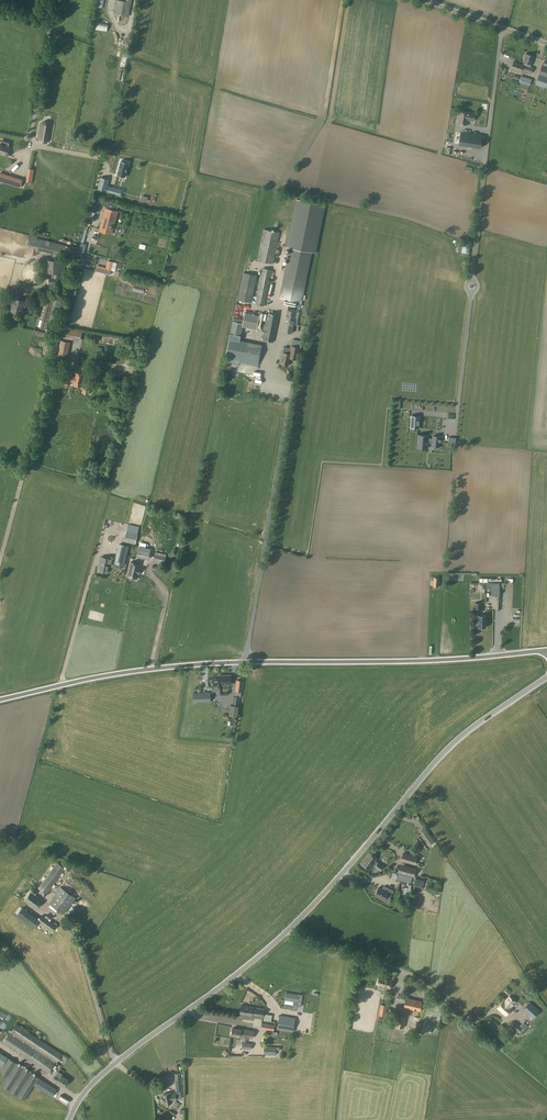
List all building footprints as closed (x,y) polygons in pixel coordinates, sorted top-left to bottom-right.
[(124,1),(117,0),(115,0),(113,13),(129,16),(132,0),(124,0),(124,1)] [(531,65),(534,56),(526,53),(523,62),(524,62),(523,65),(521,70),(531,73),(533,68),(528,66),(529,64),(531,65)] [(521,70),(523,65),(513,61),(511,68),(521,72),(521,70)] [(542,65),(536,84),(546,88),(546,67),(542,65)] [(530,85),(532,79),(522,76),(520,82),(530,85)] [(468,119),(474,120),(475,114),(459,111),(457,123),(467,124),(468,119)] [(45,144),(50,140),(52,125),(49,121),(45,120),(40,123),(38,138),(41,143),(45,144)] [(480,147),(482,136),(460,133),(459,144),(480,147)] [(9,143),(1,141),(0,144),(0,153),(6,155),(8,146),(9,143)] [(128,173),(129,167),(128,167),(129,164),(129,163),(121,161),(120,162),(117,175),(125,177),(126,173),(128,173)] [(0,172),(0,182),(12,186),(15,177),(0,172)] [(109,181),(101,179),(98,192),(106,194),(109,181)] [(93,197),(89,211),(96,213),(100,199),(93,197)] [(316,253),(325,205),(296,199),(286,248),(290,249),(289,250),(280,298),(285,299),(284,303),(295,305),(296,301),(302,302),(312,255),(312,252),(316,253)] [(117,211),(107,208),(106,208),(100,230),(111,233),(117,211)] [(273,264),(280,232),(263,229),(257,260),(273,264)] [(68,246),(29,236),(27,247),(30,248),(29,252),(36,253),(37,250),(60,255),(61,250),(67,251),(68,246)] [(57,273),(57,277),(49,276),(49,285),(64,285),(64,260),(49,260),(49,273),(57,273)] [(95,271),(105,273),(110,274),(112,265),(109,265),(108,270),(95,267),(95,271)] [(418,276),(418,270),(416,269),(416,266),(408,265),(407,275),(418,276)] [(269,283),(272,270),(262,267),(255,304),(264,306),(269,283)] [(438,269),(435,279),(454,284),(457,274),(438,269)] [(256,275),(244,273),(239,299),(251,302),(256,275)] [(403,302),(401,282),(396,282),(396,283),(391,284),(392,299),(394,299),(394,301),(389,301),(389,303),(403,302)] [(413,305),(416,283),(407,282),(404,303),(413,305)] [(19,299),(20,294),(21,294),(22,290),(15,289),(14,292),(15,292),(13,298),(15,299),(12,312),(22,314),(22,312),(25,313),(27,307),(23,306),(24,301),(19,299)] [(44,297),(36,326),(47,329),(55,300),(44,297)] [(283,331),(292,333),(296,311),(287,310),(283,331)] [(259,315),(245,312),(242,323),(233,321),(225,356),(241,359),(240,362),(251,364),(252,362),(258,363),(262,344),(239,340),(243,326),(256,329),(259,315)] [(262,339),(273,342),(279,314),(268,312),(262,339)] [(81,332),(64,329),(62,336),(73,338),(73,337),(80,339),(81,332)] [(69,342),(62,341),(59,354),(66,356),(69,342)] [(288,365),(290,358),(296,359),(299,347),(291,345),(291,348),(284,347),(281,363),(288,365)] [(88,394),(91,383),(83,381),(85,375),(75,373),(74,378),(72,377),(73,372),(65,371),(63,382),(70,384),(71,381),(73,382),(73,384),(84,387),(83,392),(88,394)] [(419,428),(420,416),(412,415),(411,427),(419,428)] [(428,448),(428,440),(432,441),(432,446),(439,446),(440,436),(433,436),(433,438),(428,438),(429,435),(418,434),(417,447),(428,448)] [(116,519),(112,526),(118,530),(122,523),(116,519)] [(124,542),(135,544),(138,534),(126,532),(124,542)] [(101,551),(115,553),(116,541),(103,539),(101,551)] [(124,566),(129,546),(119,544),(116,558),(115,564),(124,566)] [(149,559),(151,548),(139,546),(137,556),(149,559)] [(165,562),(166,554),(156,552),(154,560),(165,562)] [(106,557),(102,556),(99,566),(101,566),(100,571),(107,573),(109,562),(114,564),(115,564),(116,558),(107,556),(106,557)] [(139,563),(132,561),(128,577),(136,578),(137,574),(139,574),(141,567),(138,567),(139,563)] [(499,595),(500,582),(488,582),(479,582),(479,588),(492,588),(492,595),(499,595)] [(478,614),(478,628),(486,628),(487,614),(478,614)] [(232,684),(231,674),(219,675),(219,678),(215,678),(216,687),(220,687),(220,684),(232,684)] [(236,680),(235,691),(242,692),(243,680),(236,680)] [(193,702),(211,701),(210,692),(193,693),(193,702)] [(230,704),(229,709),(230,709),(229,715),(237,716),(240,697),(233,697),(232,705),(230,704)] [(223,740),(227,711),(218,709),(217,717),(220,718),(218,739),(223,740)] [(420,832),(427,845),(432,843),(425,829),(420,832)] [(361,863),(370,869),(377,859),(369,852),(361,863)] [(416,856),(406,853),(404,860),(415,863),(416,856)] [(57,862),(38,888),(46,894),(66,868),(57,862)] [(384,866),(378,862),(375,867),(380,871),(384,866)] [(415,870),(402,866),(401,873),(413,876),(415,870)] [(416,879),(414,885),(422,887),(424,881),(416,879)] [(49,903),(64,914),(75,898),(60,887),(49,903)] [(386,891),(379,887),(375,895),(379,897),(379,898),(383,900),(383,899),(385,900),(386,897),(389,898),(393,891),(387,888),(386,891)] [(37,909),(43,900),(35,894),(36,893),(32,890),(25,901),(37,909)] [(39,922),(52,932),(56,925),(43,915),(39,920),(22,908),(16,916),(34,928),(39,922)] [(377,985),(390,988),(392,980),(380,976),(377,985)] [(511,991),(506,987),(503,990),(507,995),(511,991)] [(299,994),(285,992),(284,1000),(293,1001),(292,1005),(297,1006),(299,994)] [(506,1015),(512,1008),(511,1007),(516,1002),(509,996),(504,1001),(498,1008),(506,1015)] [(420,1011),(422,1001),(406,997),(403,1007),(420,1011)] [(534,1017),(540,1010),(530,1002),(524,1008),(534,1017)] [(386,1016),(387,1005),(380,1004),(378,1015),(386,1016)] [(240,1014),(263,1018),(264,1008),(241,1005),(240,1014)] [(293,1032),(295,1018),(280,1015),(278,1029),(293,1032)] [(518,1032),(522,1028),(514,1021),(510,1025),(518,1032)] [(57,1062),(63,1054),(15,1023),(2,1043),(21,1055),(48,1073),(56,1062),(57,1062)] [(243,1037),(243,1041),(247,1042),(247,1037),(252,1038),(253,1030),(241,1029),(232,1028),(231,1035),(243,1037)] [(280,1050),(280,1047),(264,1047),(264,1054),(276,1055),(276,1050),(280,1050)] [(52,1096),(57,1089),(8,1057),(0,1069),(0,1071),(8,1076),(1,1085),(25,1100),(35,1085),(52,1096)] [(65,1086),(68,1080),(60,1075),(61,1074),(58,1071),(53,1079),(57,1082),(57,1081),(65,1086)] [(177,1099),(175,1093),(171,1094),(170,1093),(163,1094),(163,1097),(161,1097),(162,1101),(161,1103),(162,1104),(165,1103),(165,1104),(172,1102),(172,1100),(177,1099)]
